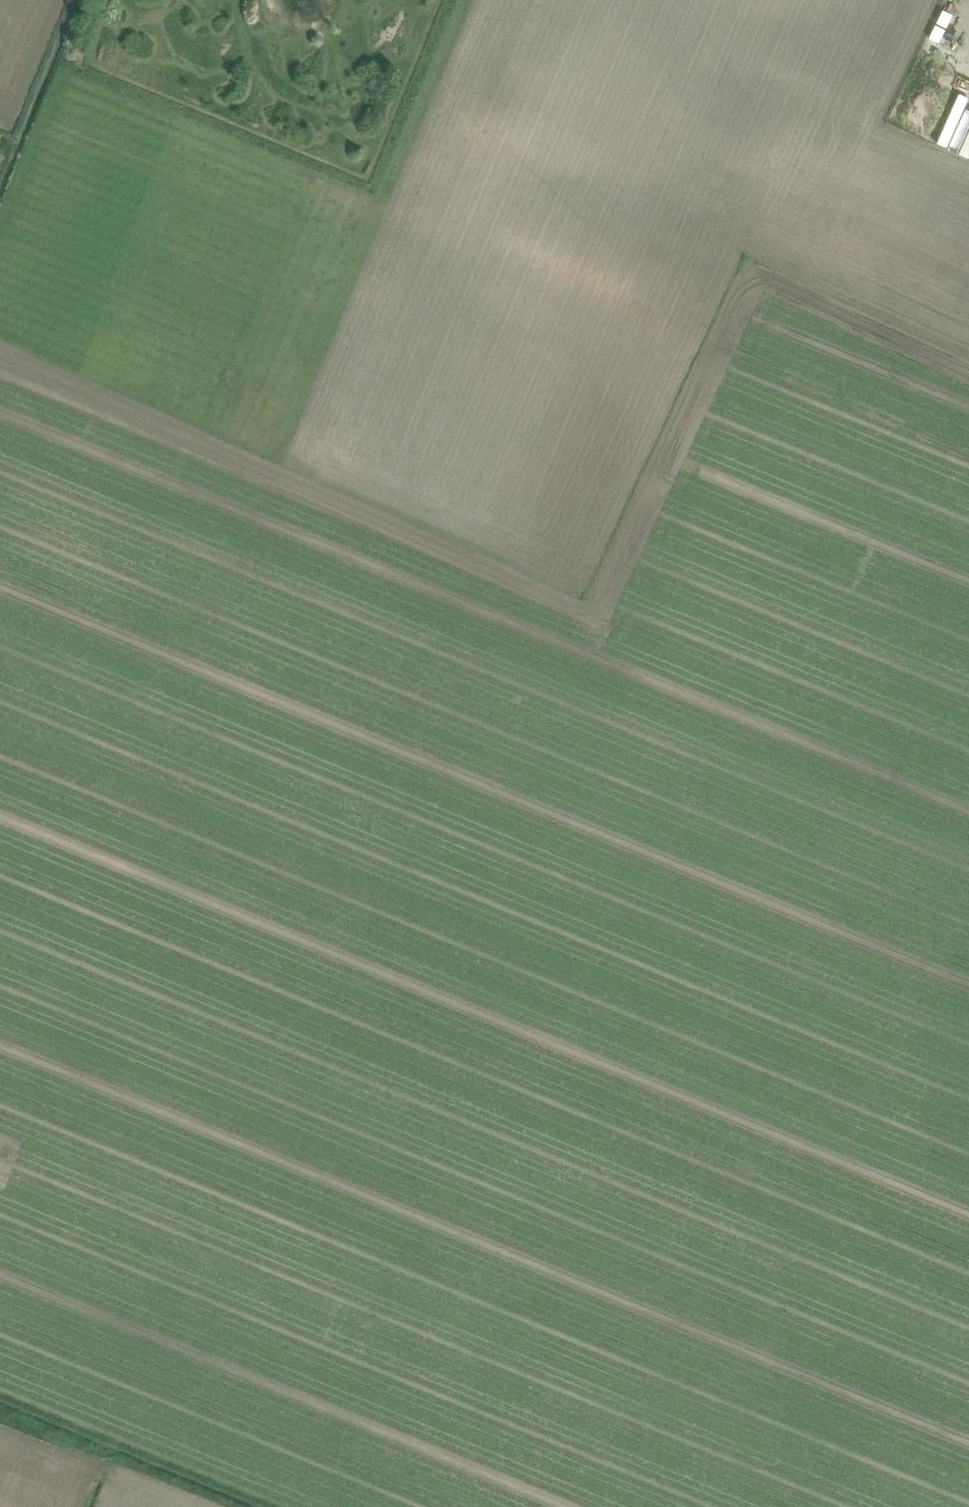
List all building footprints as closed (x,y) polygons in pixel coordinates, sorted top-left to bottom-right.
[(968,40),(968,13),(956,38),(967,44),(968,40)]
